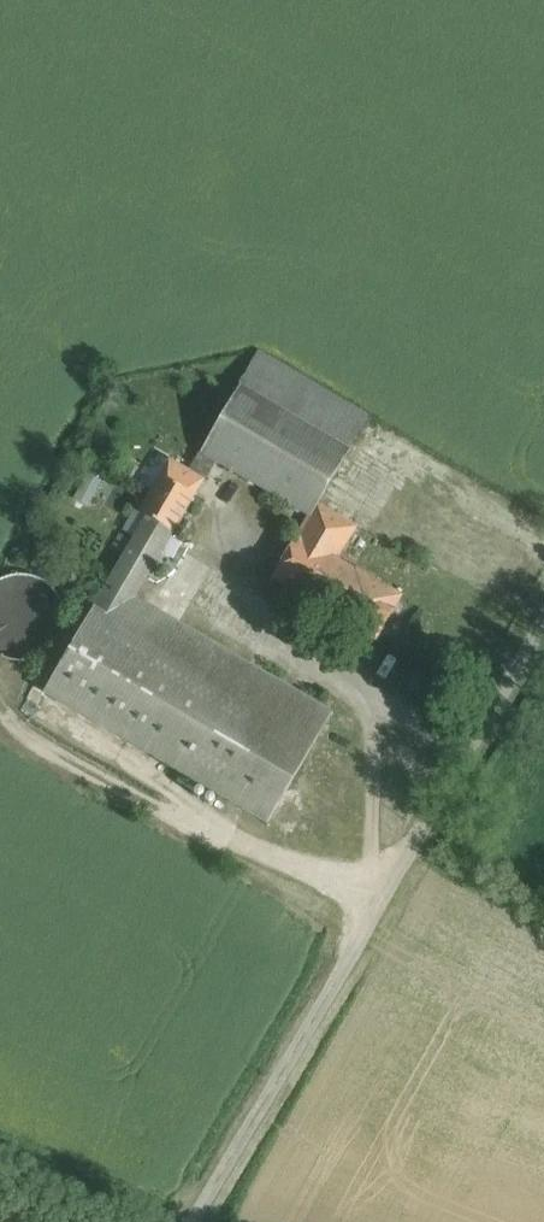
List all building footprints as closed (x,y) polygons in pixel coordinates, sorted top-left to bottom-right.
[(261,346),(238,385),(349,450),(372,411),(261,346)] [(349,450),(238,385),(200,451),(217,461),(309,514),(311,515),(318,504),(349,450)] [(200,451),(188,471),(203,480),(207,474),(209,475),(217,461),(200,451)] [(188,471),(170,460),(140,512),(147,516),(173,531),(203,480),(188,471)] [(90,505),(102,479),(88,472),(76,498),(90,505)] [(357,526),(318,504),(311,515),(309,514),(297,536),(337,559),(357,526)] [(147,516),(94,607),(120,622),(134,598),(173,531),(147,516)] [(337,559),(297,536),(273,578),(313,601),(337,559)] [(401,595),(355,569),(337,559),(313,601),(331,611),(330,612),(376,639),(401,595)] [(64,617),(61,601),(51,587),(37,578),(20,574),(4,578),(0,581),(0,655),(5,658),(21,661),(38,658),(52,648),(61,634),(64,617)] [(332,714),(134,598),(120,622),(94,607),(44,693),(268,823),(332,714)]
